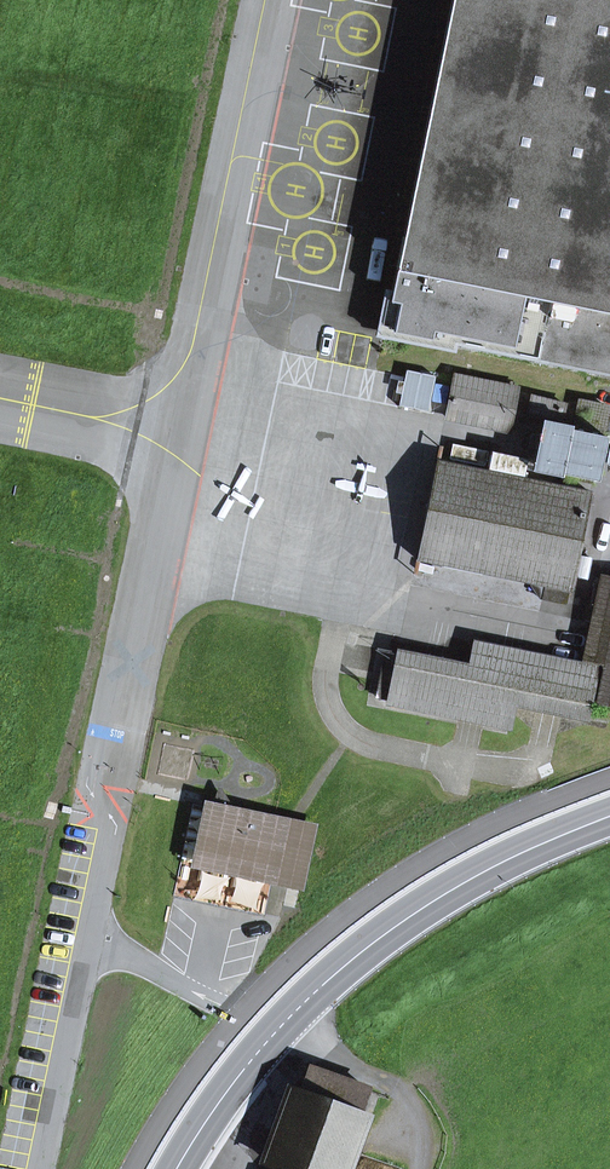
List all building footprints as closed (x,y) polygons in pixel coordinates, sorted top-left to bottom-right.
[(456,346),(609,378),(609,0),(451,0),(392,291),(385,290),(383,296),(375,337),(454,353),(456,346)] [(395,406),(433,414),(442,372),(403,364),(395,406)] [(517,389),(455,377),(447,418),(508,430),(517,389)] [(559,425),(564,405),(533,397),(528,418),(559,425)] [(602,428),(607,408),(576,400),(571,421),(602,428)] [(608,437),(546,425),(538,461),(494,452),(491,467),(527,474),(528,469),(598,484),(608,437)] [(438,462),(418,559),(545,586),(543,597),(567,602),(589,493),(438,462)] [(595,702),(609,705),(609,580),(600,578),(582,662),(602,666),(595,702)] [(471,719),(509,726),(514,702),(549,710),(585,717),(595,670),(475,645),(470,670),(387,653),(377,699),(471,719)] [(212,808),(200,864),(282,881),(302,885),(314,830),(295,826),(212,808)] [(271,1165),(283,1168),(341,1168),(370,1088),(310,1066),(300,1094),(297,1093),(271,1165)]
